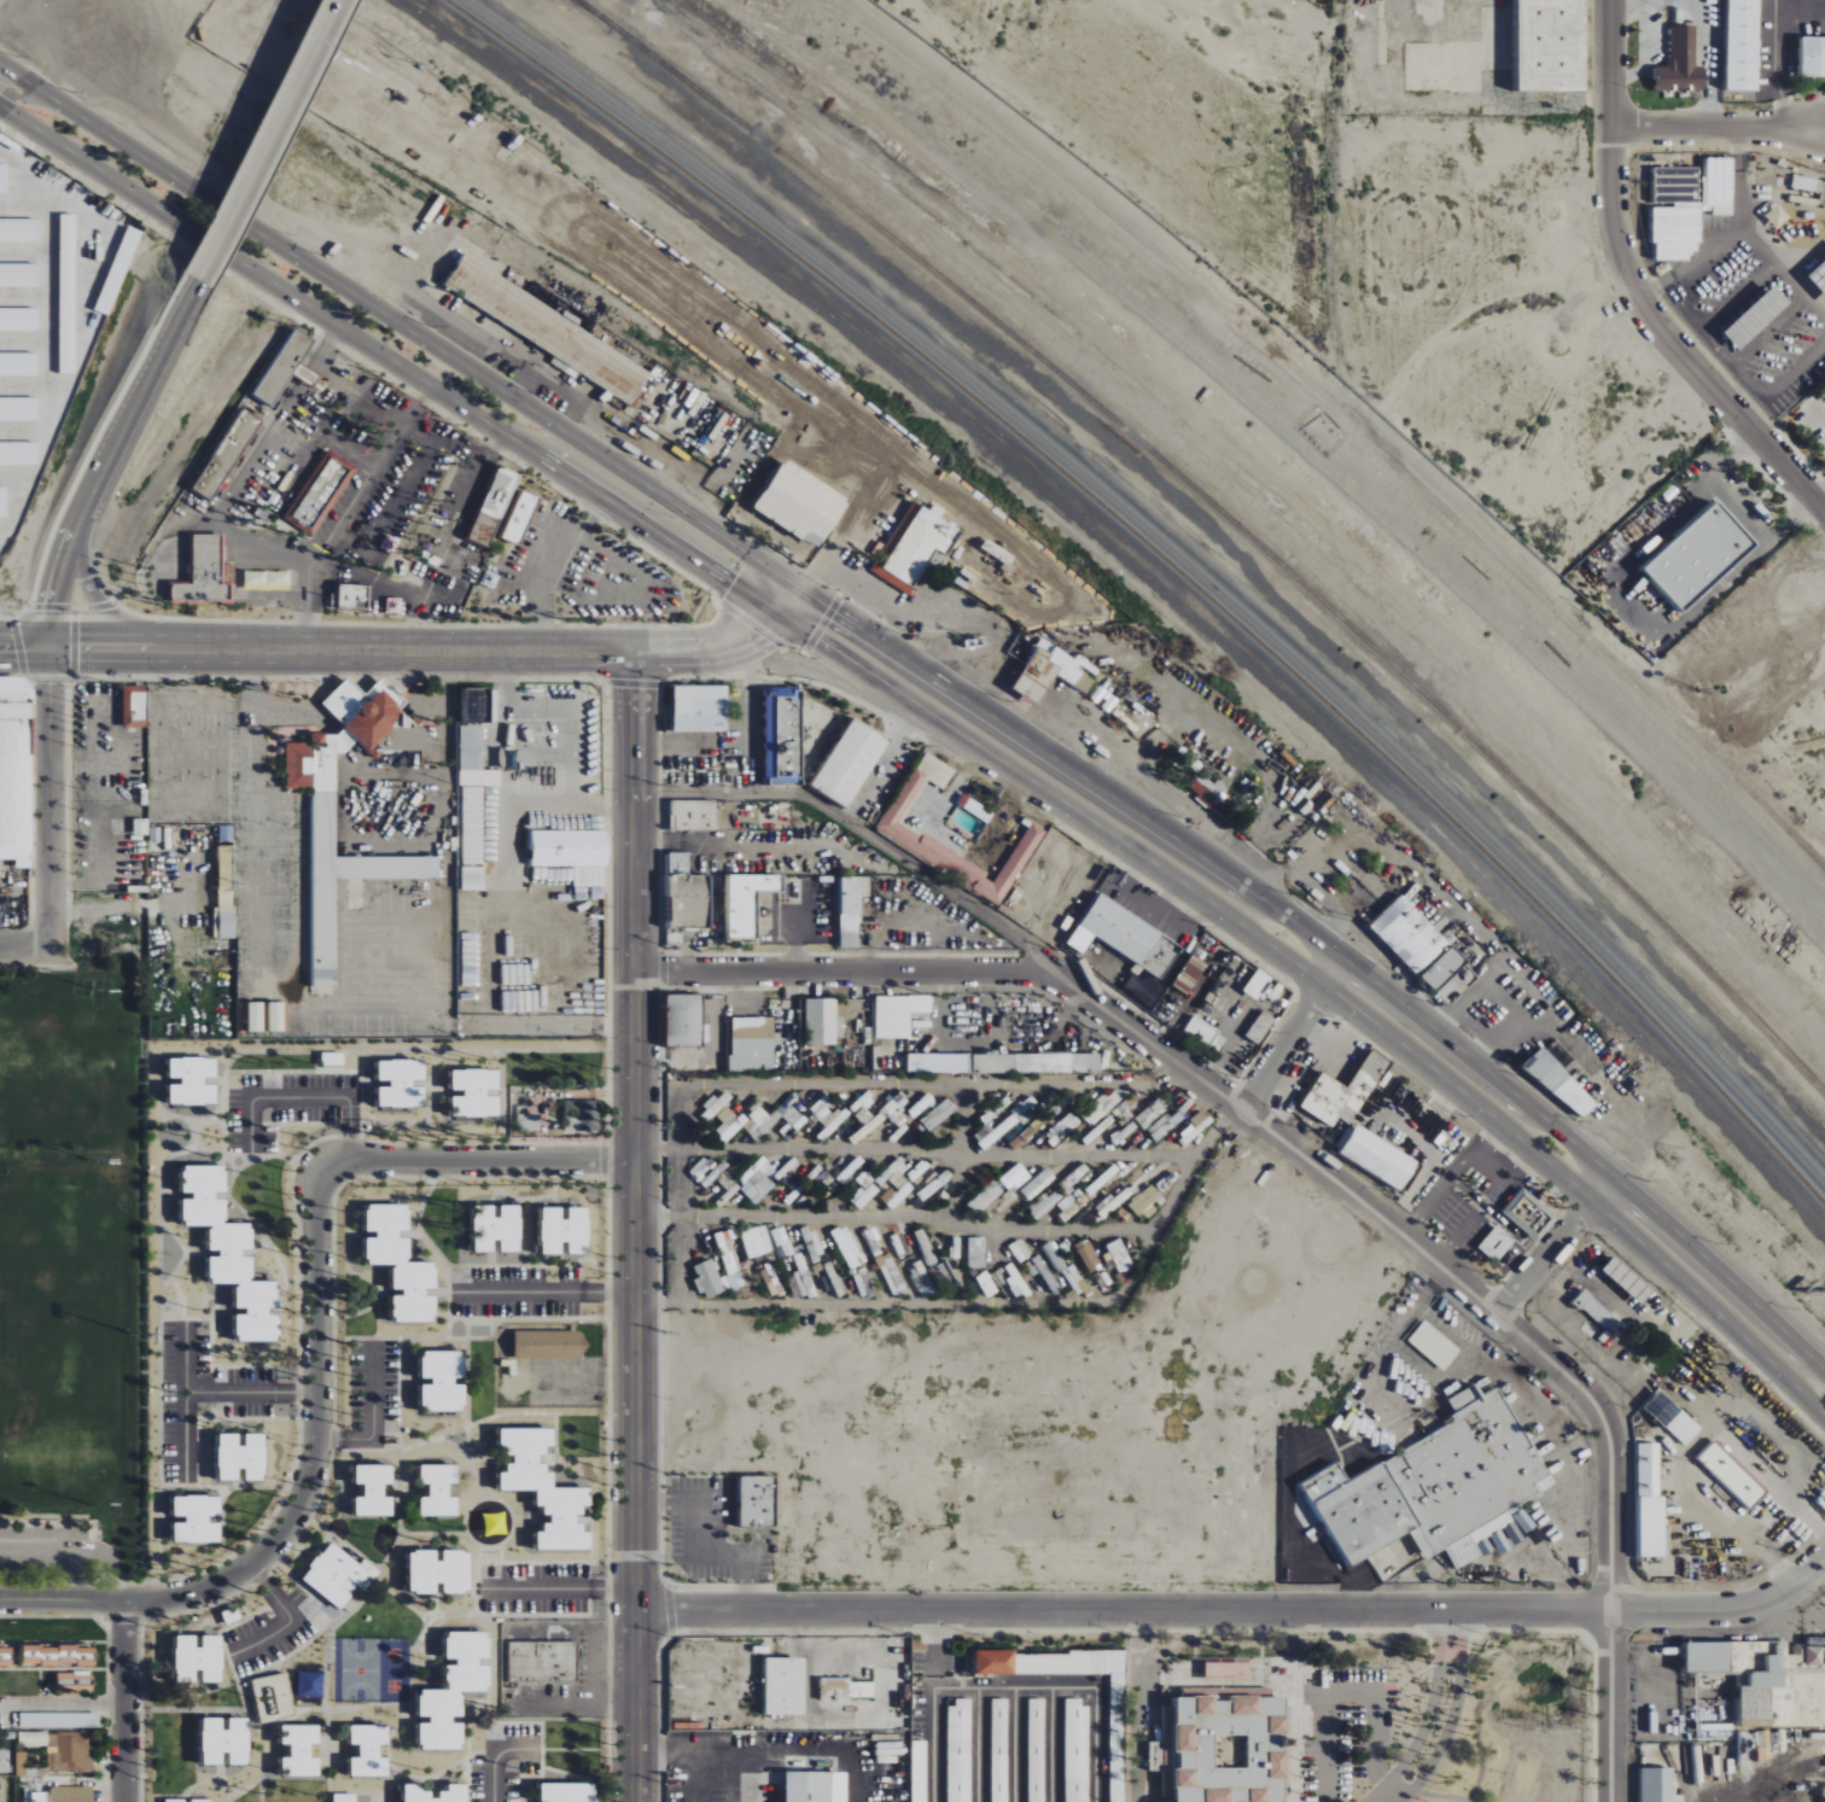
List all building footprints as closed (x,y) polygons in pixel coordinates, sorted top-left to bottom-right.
[(1586,91),(1586,0),(1520,0),(1519,91),(1586,91)] [(1752,92),(1754,0),(1721,0),(1719,91),(1752,92)] [(1691,26),(1667,26),(1667,67),(1648,67),(1649,91),(1699,91),(1699,66),(1692,66),(1691,26)] [(1647,168),(1646,261),(1693,262),(1694,208),(1707,208),(1707,216),(1726,216),(1727,160),(1696,159),(1695,169),(1647,168)] [(9,163),(0,163),(0,194),(9,194),(9,163)] [(60,373),(75,373),(76,214),(62,214),(60,373)] [(39,242),(39,219),(0,219),(0,242),(39,242)] [(143,231),(128,226),(96,310),(110,316),(143,231)] [(445,289),(556,354),(551,363),(575,378),(578,373),(632,405),(653,369),(463,258),(445,289)] [(39,264),(0,264),(0,287),(39,287),(39,264)] [(0,308),(0,331),(38,332),(39,309),(0,308)] [(254,395),(273,407),(316,340),(297,328),(254,395)] [(0,353),(0,376),(39,376),(39,353),(0,353)] [(0,398),(0,421),(39,420),(39,397),(0,398)] [(194,491),(213,503),(261,420),(241,409),(194,491)] [(38,465),(38,443),(0,443),(0,465),(38,465)] [(357,467),(328,449),(285,520),(314,537),(357,467)] [(851,500),(785,459),(754,509),(820,550),(851,500)] [(518,473),(497,466),(471,541),(493,549),(518,473)] [(540,497),(523,490),(503,538),(520,545),(540,497)] [(912,596),(937,550),(949,556),(964,530),(941,518),(945,510),(934,504),(931,510),(912,500),(878,563),(883,566),(880,570),(872,566),(868,572),(912,596)] [(1644,569),(1685,613),(1759,545),(1719,501),(1644,569)] [(173,602),(234,601),(234,570),(224,570),(224,534),(192,535),(193,584),(173,584),(173,602)] [(245,589),(290,590),(290,572),(246,571),(245,589)] [(370,586),(339,585),(339,609),(369,610),(370,586)] [(1037,706),(1057,675),(1075,687),(1087,668),(1055,648),(1051,654),(1040,646),(1012,689),(1037,706)] [(16,860),(16,868),(31,868),(31,677),(0,677),(0,860),(16,860)] [(322,705),(370,753),(407,717),(377,687),(368,697),(349,678),(322,705)] [(148,686),(123,685),(122,728),(148,728),(148,686)] [(727,686),(674,687),(675,732),(728,732),(727,686)] [(803,787),(804,689),(767,689),(766,786),(803,787)] [(888,738),(851,718),(814,789),(851,809),(888,738)] [(500,786),(501,771),(482,771),(483,726),(460,726),(460,786),(500,786)] [(337,857),(337,753),(323,753),(323,759),(314,759),(315,741),(320,741),(320,734),(312,734),(312,743),(287,743),(286,789),(314,789),(313,986),(337,986),(337,879),(439,880),(439,857),(337,857)] [(903,825),(927,780),(945,789),(952,775),(936,766),(931,775),(913,765),(876,835),(1005,904),(1044,830),(1030,822),(1000,878),(903,825)] [(1188,789),(1210,809),(1219,799),(1205,787),(1208,784),(1199,776),(1188,789)] [(990,822),(995,811),(963,795),(958,806),(990,822)] [(716,831),(717,801),(671,801),(670,831),(716,831)] [(134,835),(149,835),(148,820),(134,820),(134,835)] [(219,939),(234,939),(234,826),(219,826),(219,939)] [(533,866),(608,867),(609,831),(533,831),(533,866)] [(711,929),(711,876),(690,876),(690,853),(670,853),(671,929),(711,929)] [(462,891),(485,891),(484,868),(462,868),(462,891)] [(730,940),(760,939),(759,892),(786,892),(785,875),(729,876),(730,940)] [(861,949),(860,897),(871,897),(871,877),(841,878),(842,949),(861,949)] [(1080,927),(1143,966),(1163,933),(1100,894),(1080,927)] [(1370,926),(1417,976),(1449,944),(1402,895),(1370,926)] [(1451,1006),(1480,975),(1451,948),(1422,979),(1451,1006)] [(1174,986),(1189,995),(1208,966),(1193,956),(1174,986)] [(1171,1026),(1184,996),(1144,978),(1134,999),(1154,1008),(1150,1016),(1171,1026)] [(703,996),(668,995),(667,1046),(702,1047),(703,996)] [(876,1039),(911,1039),(911,1012),(932,1013),(933,997),(877,996),(876,1039)] [(837,1000),(807,999),(806,1045),(837,1045),(837,1000)] [(284,1032),(285,1003),(270,1002),(269,1032),(284,1032)] [(249,1032),(264,1032),(263,1003),(249,1003),(249,1032)] [(1220,1053),(1229,1036),(1193,1016),(1184,1033),(1220,1053)] [(775,1021),(732,1021),(732,1070),(775,1070),(775,1021)] [(1517,1064),(1572,1124),(1591,1105),(1537,1046),(1517,1064)] [(323,1066),(345,1066),(345,1053),(323,1053),(323,1066)] [(908,1074),(1101,1073),(1101,1053),(908,1055),(908,1074)] [(170,1105),(217,1105),(217,1085),(204,1085),(204,1079),(217,1079),(216,1059),(170,1059),(170,1079),(182,1079),(182,1086),(170,1086),(170,1105)] [(426,1061),(379,1061),(379,1081),(391,1081),(391,1088),(379,1088),(379,1108),(426,1108),(426,1088),(414,1088),(414,1081),(426,1081),(426,1061)] [(1323,1072),(1301,1108),(1334,1128),(1340,1117),(1352,1124),(1378,1082),(1359,1070),(1348,1088),(1323,1072)] [(453,1117),(499,1118),(499,1098),(488,1098),(488,1091),(499,1091),(499,1071),(453,1071),(453,1091),(465,1091),(465,1098),(453,1098),(453,1117)] [(703,1110),(712,1119),(733,1098),(724,1089),(703,1110)] [(564,1101),(565,1132),(599,1131),(598,1100),(564,1101)] [(724,1124),(716,1131),(726,1143),(747,1124),(729,1105),(717,1116),(724,1124)] [(781,1120),(774,1110),(767,1115),(761,1108),(749,1117),(753,1122),(736,1135),(742,1143),(751,1135),(755,1140),(781,1120)] [(789,1140),(806,1122),(792,1108),(782,1117),(788,1123),(780,1131),(789,1140)] [(1019,1122),(1014,1115),(979,1144),(985,1150),(1019,1122)] [(1047,1136),(1055,1145),(1078,1124),(1069,1115),(1047,1136)] [(1410,1161),(1356,1129),(1340,1156),(1394,1188),(1410,1161)] [(875,1183),(881,1187),(895,1171),(890,1166),(875,1183)] [(279,1343),(280,1313),(279,1313),(280,1283),(252,1282),(253,1255),(252,1255),(253,1225),(225,1224),(226,1197),(225,1197),(226,1168),(184,1167),(183,1197),(184,1197),(183,1226),(210,1227),(209,1255),(210,1255),(209,1283),(238,1284),(236,1313),(238,1313),(237,1342),(279,1343)] [(757,1205),(775,1186),(758,1169),(740,1188),(757,1205)] [(882,1190),(865,1172),(856,1180),(864,1188),(851,1200),(861,1210),(882,1190)] [(897,1183),(899,1184),(883,1201),(893,1211),(914,1190),(902,1178),(897,1183)] [(1005,1191),(992,1179),(968,1206),(980,1217),(1005,1191)] [(1022,1191),(1029,1199),(1041,1190),(1034,1181),(1022,1191)] [(1129,1206),(1139,1217),(1162,1196),(1152,1185),(1129,1206)] [(1528,1241),(1551,1218),(1519,1187),(1497,1210),(1528,1241)] [(1062,1203),(1071,1216),(1089,1203),(1080,1190),(1062,1203)] [(394,1323),(436,1324),(436,1297),(426,1296),(426,1290),(435,1290),(436,1264),(409,1263),(409,1239),(399,1239),(399,1232),(409,1232),(409,1206),(367,1205),(367,1232),(377,1233),(377,1240),(367,1240),(366,1265),(394,1266),(393,1290),(404,1290),(403,1297),(394,1297),(394,1323)] [(474,1207),(474,1253),(495,1254),(495,1242),(501,1242),(501,1253),(520,1253),(521,1207),(501,1207),(501,1219),(495,1219),(495,1207),(474,1207)] [(543,1255),(562,1255),(562,1243),(569,1243),(569,1255),(589,1255),(588,1208),(569,1209),(569,1221),(562,1221),(562,1209),(542,1209),(543,1255)] [(864,1265),(848,1225),(832,1231),(848,1271),(864,1265)] [(1492,1263),(1509,1241),(1491,1226),(1473,1247),(1492,1263)] [(774,1252),(766,1227),(741,1234),(749,1259),(774,1252)] [(778,1258),(791,1255),(787,1227),(773,1230),(778,1258)] [(722,1254),(735,1250),(730,1237),(725,1239),(723,1233),(718,1235),(721,1242),(718,1243),(722,1254)] [(969,1269),(986,1269),(986,1238),(969,1238),(969,1269)] [(1017,1250),(1026,1244),(1022,1239),(1011,1246),(1020,1260),(1022,1259),(1017,1250)] [(1133,1268),(1122,1240),(1109,1245),(1120,1273),(1133,1268)] [(1068,1267),(1052,1242),(1044,1247),(1060,1273),(1068,1267)] [(793,1255),(798,1271),(793,1273),(801,1299),(816,1294),(803,1252),(793,1255)] [(1593,1272),(1636,1304),(1648,1289),(1604,1257),(1593,1272)] [(724,1293),(714,1260),(695,1266),(699,1279),(697,1279),(704,1299),(724,1293)] [(934,1294),(924,1264),(911,1269),(921,1298),(934,1294)] [(976,1278),(987,1298),(998,1292),(987,1272),(976,1278)] [(1018,1300),(1031,1292),(1018,1272),(1005,1279),(1018,1300)] [(1568,1300),(1599,1329),(1610,1317),(1578,1289),(1568,1300)] [(1457,1349),(1419,1320),(1403,1341),(1441,1370),(1457,1349)] [(585,1332),(515,1331),(515,1359),(585,1359),(585,1332)] [(423,1377),(432,1377),(432,1384),(423,1384),(423,1411),(465,1410),(465,1384),(455,1384),(455,1376),(465,1376),(465,1350),(423,1350),(423,1377)] [(1338,1566),(1404,1532),(1419,1560),(1440,1550),(1450,1570),(1478,1555),(1474,1547),(1510,1529),(1500,1510),(1548,1485),(1531,1452),(1526,1455),(1491,1387),(1475,1396),(1469,1384),(1442,1398),(1453,1420),(1338,1480),(1330,1464),(1294,1482),(1338,1566)] [(1681,1445),(1697,1428),(1678,1410),(1662,1426),(1681,1445)] [(553,1487),(553,1471),(538,1463),(547,1445),(554,1445),(554,1427),(501,1428),(501,1449),(515,1457),(515,1463),(507,1463),(508,1472),(500,1472),(500,1489),(537,1489),(537,1505),(545,1505),(545,1514),(545,1523),(545,1531),(537,1531),(538,1549),(591,1549),(591,1531),(583,1531),(583,1523),(576,1523),(576,1513),(582,1513),(590,1497),(590,1487),(553,1487)] [(219,1479),(239,1479),(239,1467),(246,1467),(246,1479),(265,1479),(266,1433),(246,1433),(246,1444),(239,1444),(239,1433),(220,1433),(219,1479)] [(1692,1459),(1744,1510),(1763,1490),(1711,1439),(1692,1459)] [(1631,1557),(1656,1557),(1656,1443),(1632,1443),(1631,1557)] [(458,1515),(458,1497),(449,1497),(449,1482),(458,1482),(458,1464),(422,1464),(421,1483),(430,1483),(430,1496),(421,1496),(421,1515),(458,1515)] [(355,1515),(393,1515),(393,1496),(384,1496),(384,1483),(393,1483),(393,1465),(356,1465),(356,1483),(365,1483),(365,1497),(356,1497),(355,1515)] [(777,1527),(778,1476),(741,1475),(740,1526),(777,1527)] [(174,1541),(220,1542),(220,1522),(209,1522),(209,1515),(220,1515),(220,1495),(175,1495),(174,1515),(186,1515),(186,1522),(175,1522),(174,1541)] [(302,1580),(342,1608),(369,1570),(329,1541),(302,1580)] [(410,1550),(411,1593),(437,1592),(437,1583),(444,1582),(444,1592),(471,1592),(470,1550),(443,1550),(444,1560),(437,1560),(437,1550),(410,1550)] [(360,1586),(366,1591),(380,1570),(364,1559),(360,1565),(370,1571),(360,1586)] [(462,1750),(463,1723),(453,1722),(453,1715),(462,1716),(463,1690),(488,1692),(490,1665),(479,1665),(480,1657),(488,1658),(490,1632),(448,1630),(447,1658),(457,1658),(457,1665),(448,1665),(447,1690),(421,1688),(420,1716),(431,1716),(430,1723),(422,1723),(421,1748),(462,1750)] [(176,1682),(195,1682),(196,1669),(203,1669),(203,1681),(222,1681),(222,1635),(202,1635),(202,1647),(196,1647),(196,1635),(176,1635),(176,1682)] [(509,1681),(577,1682),(578,1642),(510,1641),(509,1681)] [(1719,1642),(1675,1643),(1675,1672),(1720,1672),(1719,1642)] [(1812,1647),(1797,1647),(1796,1667),(1812,1667),(1812,1647)] [(40,1657),(40,1666),(66,1665),(65,1649),(54,1649),(54,1657),(40,1657)] [(1110,1801),(1123,1801),(1123,1770),(1124,1770),(1124,1652),(1015,1652),(1015,1649),(976,1649),(976,1674),(1110,1674),(1110,1801)] [(766,1714),(806,1715),(806,1657),(767,1657),(766,1714)] [(1206,1676),(1251,1676),(1250,1657),(1206,1657),(1206,1676)] [(252,1679),(261,1722),(295,1715),(287,1672),(252,1679)] [(822,1700),(850,1700),(850,1678),(821,1679),(822,1700)] [(1231,1696),(1231,1700),(1214,1700),(1214,1696),(1177,1696),(1177,1723),(1165,1723),(1165,1742),(1149,1742),(1149,1770),(1165,1770),(1165,1781),(1178,1781),(1178,1801),(1286,1801),(1287,1696),(1231,1696)] [(1007,1699),(991,1699),(992,1801),(1008,1801),(1007,1699)] [(1028,1699),(1029,1801),(1045,1801),(1044,1699),(1028,1699)] [(1065,1699),(1066,1801),(1089,1801),(1088,1699),(1065,1699)] [(947,1702),(947,1801),(971,1801),(970,1701),(947,1702)] [(99,1714),(72,1714),(72,1727),(100,1726),(99,1714)] [(204,1717),(203,1764),(223,1764),(223,1752),(230,1752),(229,1764),(249,1764),(249,1718),(230,1718),(229,1729),(223,1729),(223,1718),(204,1717)] [(282,1775),(320,1775),(320,1757),(311,1757),(311,1743),(320,1743),(320,1725),(283,1725),(283,1743),(292,1743),(292,1757),(282,1757),(282,1775)] [(351,1776),(389,1775),(389,1757),(380,1757),(380,1743),(389,1743),(389,1725),(351,1726),(352,1744),(360,1743),(360,1757),(351,1757),(351,1776)] [(88,1733),(47,1732),(47,1771),(93,1772),(94,1758),(88,1758),(88,1733)] [(913,1741),(912,1801),(927,1801),(927,1741),(913,1741)] [(1669,1768),(1636,1768),(1635,1801),(1668,1801),(1669,1768)] [(786,1771),(786,1801),(847,1801),(847,1772),(786,1771)] [(589,1801),(596,1801),(596,1783),(542,1782),(542,1801),(552,1801),(589,1801)] [(467,1784),(450,1784),(450,1791),(441,1791),(441,1794),(422,1794),(422,1784),(405,1784),(405,1801),(467,1801),(467,1784)] [(50,1787),(50,1801),(93,1801),(93,1786),(50,1787)]
